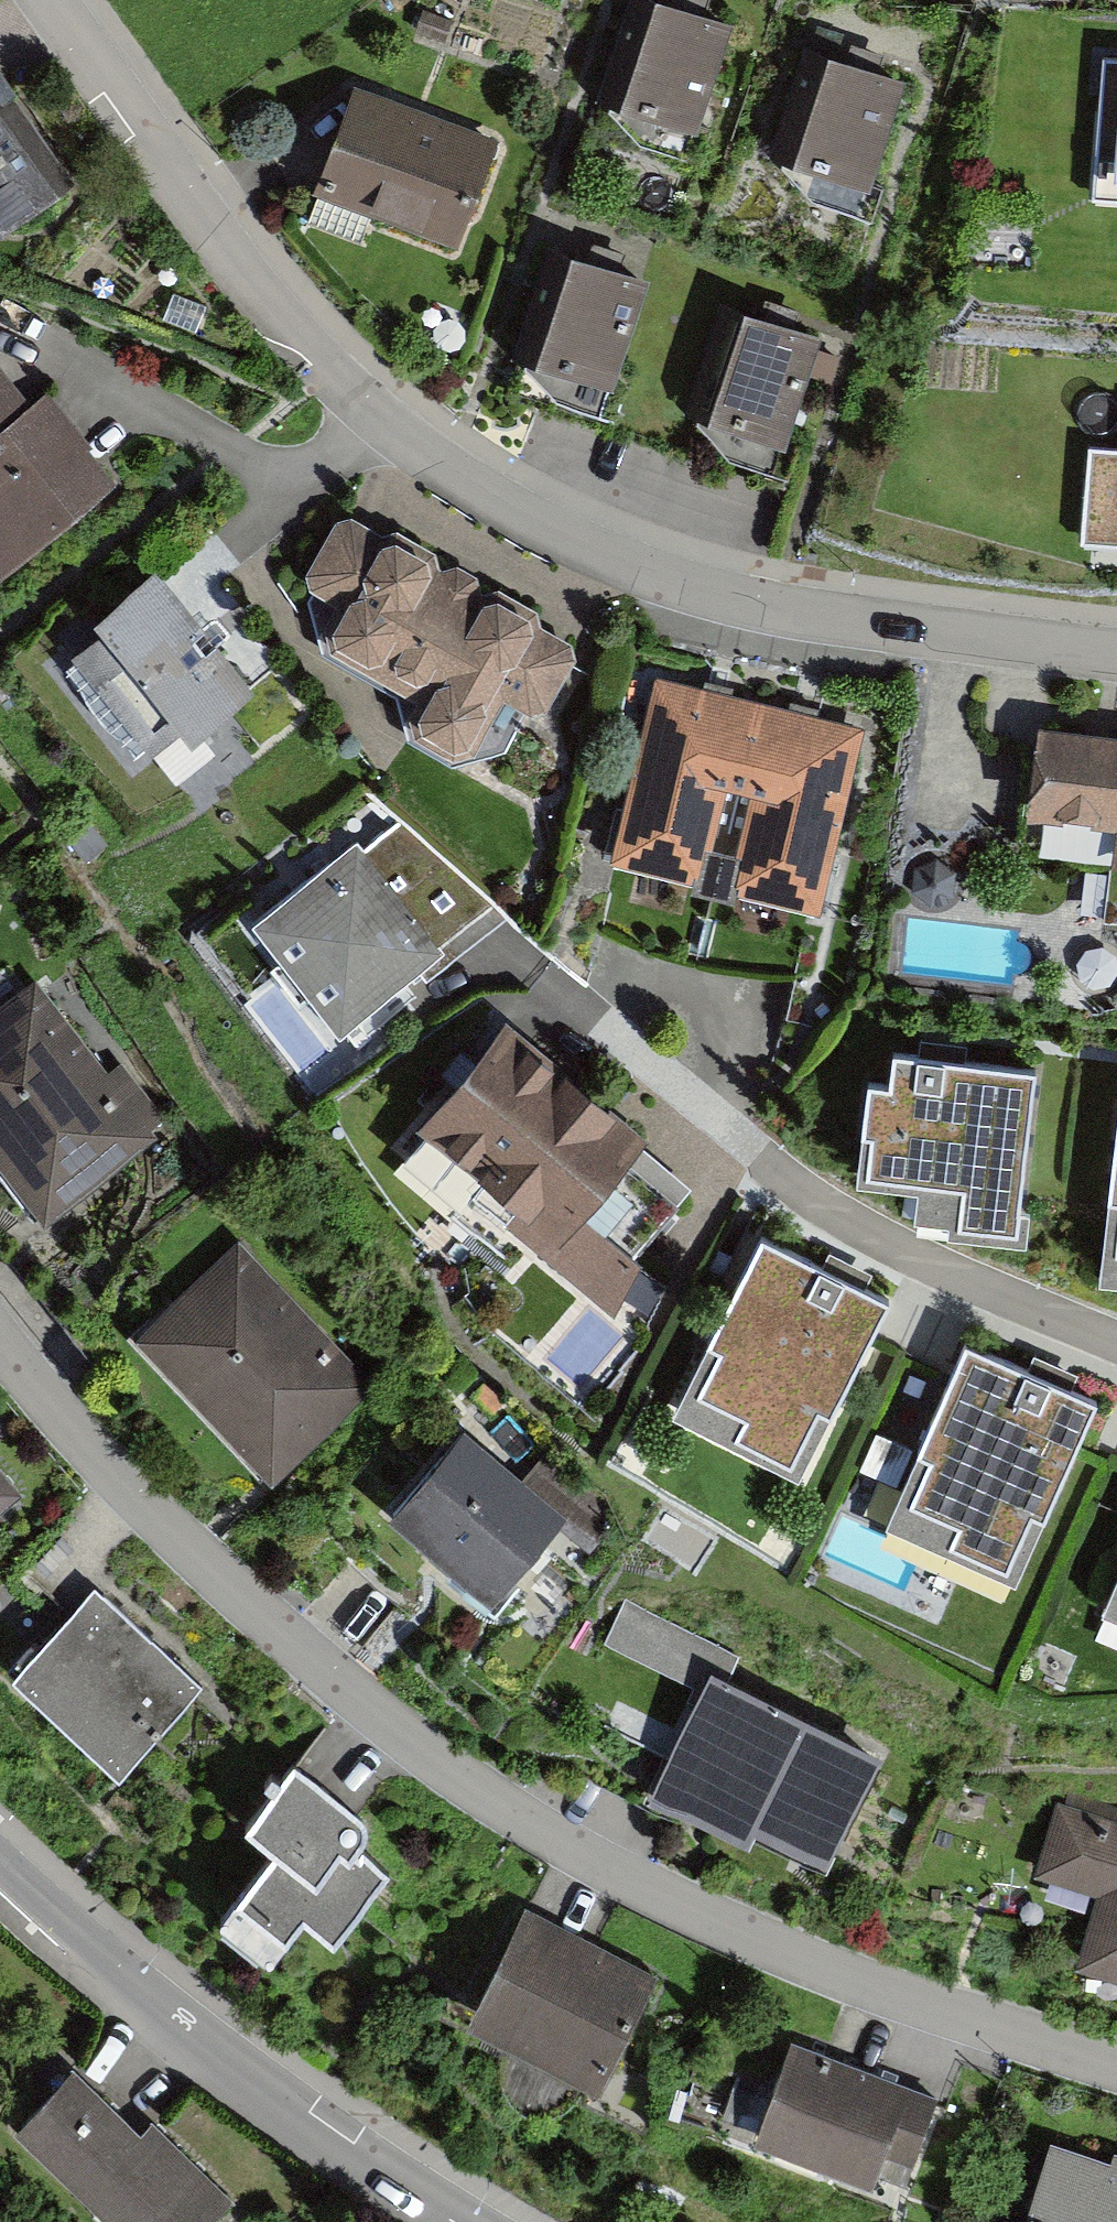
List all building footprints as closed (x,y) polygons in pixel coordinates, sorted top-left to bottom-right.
[(730,34),(644,3),(608,102),(694,133),(730,34)] [(1101,55),(1091,195),(1116,197),(1116,56),(1101,55)] [(908,89),(817,59),(784,155),(876,186),(908,89)] [(501,154),(351,94),(312,191),(462,251),(501,154)] [(0,96),(0,233),(3,238),(66,199),(0,96)] [(643,287),(572,259),(528,367),(599,396),(643,287)] [(686,409),(784,440),(820,330),(738,304),(732,301),(722,298),(686,409)] [(0,375),(0,571),(111,487),(46,401),(29,413),(0,375)] [(1089,443),(1080,541),(1116,545),(1116,446),(1089,443)] [(553,625),(343,515),(305,585),(345,607),(323,648),(422,700),(410,724),(479,761),(509,703),(545,722),(580,655),(546,637),(553,625)] [(182,568),(70,650),(159,771),(271,688),(182,568)] [(870,738),(660,685),(615,860),(699,881),(710,836),(743,844),(731,891),(825,915),(870,738)] [(1042,728),(1029,820),(1116,832),(1116,738),(1042,728)] [(362,845),(255,923),(340,1038),(446,960),(362,845)] [(158,1133),(165,1116),(121,1058),(108,1068),(37,975),(0,1003),(0,1158),(46,1218),(158,1133)] [(652,1152),(506,1026),(412,1133),(611,1305),(688,1215),(636,1170),(652,1152)] [(1042,1071),(899,1052),(894,1089),(869,1086),(858,1168),(956,1181),(951,1223),(1021,1233),(1042,1071)] [(1099,1276),(1116,1278),(1116,1128),(1099,1276)] [(889,1301),(759,1235),(667,1414),(797,1480),(889,1301)] [(374,1382),(242,1236),(129,1337),(261,1484),(374,1382)] [(1095,1404),(958,1344),(876,1529),(1013,1589),(1095,1404)] [(567,1519),(467,1430),(390,1515),(490,1605),(567,1519)] [(0,1470),(0,1505),(17,1491),(0,1470)] [(195,1682),(93,1579),(9,1662),(110,1765),(195,1682)] [(1105,1609),(1116,1614),(1116,1580),(1105,1609)] [(827,1860),(883,1750),(712,1663),(649,1788),(748,1837),(755,1824),(827,1860)] [(367,1824),(290,1761),(238,1824),(267,1847),(215,1911),(273,1959),(306,1919),(332,1940),(390,1869),(354,1840),(367,1824)] [(1065,1797),(1039,1874),(1104,1895),(1085,1953),(1116,1963),(1116,1814),(1065,1797)] [(654,1970),(520,1895),(454,2012),(587,2087),(654,1970)] [(934,2092),(791,2039),(755,2133),(867,2175),(879,2143),(910,2155),(934,2092)] [(74,2070),(14,2130),(107,2221),(212,2221),(235,2199),(157,2121),(142,2137),(74,2070)] [(1054,2140),(1026,2221),(1116,2221),(1116,2161),(1054,2140)]
